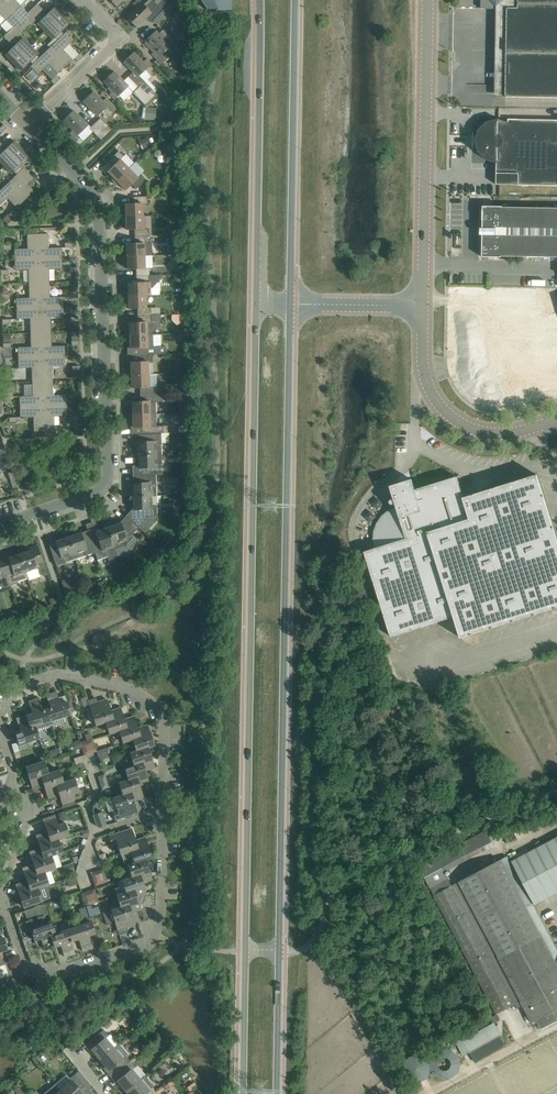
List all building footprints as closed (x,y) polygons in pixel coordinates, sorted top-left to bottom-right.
[(13,13),(1,0),(0,0),(0,14),(6,20),(13,13)] [(13,13),(20,5),(15,0),(1,0),(13,13)] [(126,17),(136,27),(146,17),(150,21),(151,20),(152,20),(172,1),(172,0),(161,0),(157,4),(154,2),(152,0),(137,0),(133,4),(136,7),(126,17)] [(206,9),(217,8),(217,9),(230,9),(230,0),(200,0),(206,9)] [(482,9),(494,9),(494,7),(496,9),(502,3),(507,8),(506,53),(505,97),(556,98),(556,0),(482,0),(482,9)] [(157,25),(174,8),(175,7),(172,1),(152,20),(157,25)] [(37,4),(28,13),(20,5),(13,13),(28,28),(37,19),(43,13),(44,11),(37,4)] [(55,6),(47,14),(46,15),(43,13),(37,19),(39,22),(38,23),(45,31),(54,39),(55,38),(57,40),(62,35),(64,34),(61,31),(71,22),(63,14),(55,6)] [(13,27),(7,32),(3,36),(11,44),(12,43),(20,35),(28,28),(13,13),(6,20),(13,27)] [(151,54),(156,59),(161,64),(165,61),(175,51),(176,52),(177,50),(178,47),(176,44),(163,30),(158,34),(155,30),(145,41),(155,50),(151,54)] [(64,34),(62,35),(57,40),(48,49),(65,66),(72,59),(63,49),(74,39),(66,32),(64,34)] [(39,53),(31,45),(23,37),(22,38),(20,35),(12,43),(14,45),(11,48),(5,54),(13,63),(21,71),(30,61),(32,64),(39,57),(37,55),(39,53)] [(65,66),(48,49),(39,57),(32,64),(30,66),(38,74),(48,64),(57,73),(65,66)] [(123,62),(138,77),(151,64),(146,59),(143,62),(133,52),(123,62)] [(83,56),(80,53),(74,58),(78,62),(83,56)] [(32,70),(26,76),(31,81),(37,75),(32,70)] [(115,99),(128,86),(114,71),(103,81),(113,91),(110,94),(115,99)] [(60,79),(56,75),(51,81),(54,84),(60,79)] [(144,80),(138,87),(150,100),(157,94),(155,92),(144,80)] [(150,100),(138,87),(132,92),(145,105),(150,100)] [(93,91),(83,101),(97,116),(101,112),(107,118),(116,109),(111,103),(106,98),(102,101),(93,91)] [(63,120),(73,130),(69,133),(74,138),(88,125),(73,110),(63,120)] [(106,135),(111,129),(100,118),(95,123),(106,135)] [(486,160),(496,163),(496,185),(556,186),(556,120),(508,119),(508,122),(498,119),(486,122),(478,130),(477,135),(475,141),(478,152),(486,160)] [(106,135),(95,123),(89,128),(100,140),(106,135)] [(5,150),(2,147),(0,149),(0,162),(4,166),(11,174),(14,172),(16,175),(23,168),(20,166),(30,157),(22,148),(14,140),(5,150)] [(110,176),(111,179),(112,180),(113,182),(114,183),(129,168),(128,168),(134,162),(126,154),(123,156),(118,151),(108,160),(113,166),(107,172),(110,175),(110,176)] [(23,168),(16,175),(0,190),(0,205),(7,198),(16,208),(34,191),(28,184),(33,179),(23,168)] [(140,174),(137,177),(129,168),(114,183),(117,185),(121,186),(125,190),(131,184),(136,189),(145,179),(140,174)] [(123,211),(122,213),(122,216),(122,217),(143,216),(142,204),(147,203),(147,196),(144,196),(133,196),(133,204),(125,204),(125,208),(124,210),(123,211)] [(482,257),(487,257),(501,257),(556,258),(556,208),(502,207),(502,206),(483,206),(482,231),(482,257)] [(18,214),(14,209),(9,214),(13,219),(18,214)] [(126,225),(126,229),(134,229),(135,236),(148,236),(151,236),(150,216),(143,216),(122,217),(122,219),(123,221),(124,223),(125,224),(126,225)] [(61,247),(48,248),(48,233),(37,234),(38,258),(62,257),(61,247)] [(27,234),(27,249),(14,249),(14,259),(38,258),(37,234),(27,234)] [(125,249),(125,250),(124,252),(123,256),(144,256),(144,243),(148,243),(148,236),(135,236),(135,243),(126,244),(126,248),(125,249)] [(177,245),(169,245),(169,253),(177,253),(177,245)] [(127,265),(127,269),(136,268),(136,276),(150,275),(149,268),(145,268),(144,256),(123,256),(123,258),(124,261),(126,263),(127,265)] [(49,268),(62,268),(62,257),(38,258),(39,283),(49,283),(49,268)] [(14,259),(15,270),(28,269),(29,283),(39,283),(38,258),(14,259)] [(127,289),(125,291),(125,293),(124,295),(124,296),(145,295),(150,295),(150,275),(136,276),(136,283),(128,283),(128,288),(127,289)] [(29,283),(29,298),(16,298),(16,308),(40,308),(39,283),(29,283)] [(63,296),(50,297),(49,283),(39,283),(40,308),(63,307),(63,296)] [(459,286),(459,306),(551,308),(545,288),(459,286)] [(128,304),(128,308),(137,308),(137,315),(151,315),(151,308),(146,308),(145,295),(124,296),(125,300),(127,302),(128,304)] [(64,317),(63,307),(40,308),(41,332),(51,332),(50,318),(64,317)] [(16,308),(16,319),(30,318),(30,333),(41,332),(40,308),(16,308)] [(128,328),(127,330),(126,332),(126,334),(126,335),(153,334),(152,327),(160,327),(160,314),(151,315),(137,315),(138,322),(129,323),(129,327),(128,328)] [(30,333),(31,347),(18,347),(18,357),(41,357),(41,332),(30,333)] [(65,346),(51,346),(51,332),(41,332),(41,357),(65,356),(65,346)] [(130,344),(130,348),(138,347),(139,355),(152,354),(165,353),(165,346),(160,346),(153,347),(153,334),(126,335),(126,337),(127,340),(129,343),(130,344)] [(458,355),(468,384),(518,385),(556,373),(556,343),(458,342),(458,355)] [(131,366),(129,368),(128,370),(127,373),(127,375),(148,374),(148,361),(153,361),(152,354),(139,355),(139,362),(130,362),(131,366)] [(52,367),(65,366),(65,356),(41,357),(42,381),(53,381),(52,367)] [(18,357),(18,368),(31,367),(32,382),(42,381),(41,357),(18,357)] [(131,383),(131,387),(140,387),(140,394),(154,394),(162,394),(162,386),(149,387),(148,374),(127,375),(127,376),(128,380),(130,382),(131,383)] [(32,382),(32,396),(19,396),(20,407),(43,406),(42,381),(32,382)] [(66,395),(53,395),(53,381),(42,381),(43,406),(67,405),(66,395)] [(132,407),(130,408),(129,410),(129,413),(129,415),(150,414),(149,401),(154,401),(154,394),(140,394),(140,401),(132,402),(132,407)] [(54,416),(67,415),(67,405),(43,406),(44,431),(44,436),(52,436),(51,430),(54,430),(54,416)] [(20,417),(24,417),(33,417),(34,431),(44,431),(43,406),(20,407),(20,417)] [(132,423),(133,427),(141,427),(141,434),(160,433),(164,433),(164,426),(156,426),(156,413),(150,414),(129,415),(129,419),(131,421),(132,423)] [(138,435),(139,435),(139,444),(138,444),(138,455),(161,454),(160,433),(141,434),(138,434),(138,435)] [(161,454),(138,455),(139,466),(140,466),(140,475),(155,475),(162,475),(161,454)] [(457,477),(415,490),(412,479),(390,486),(396,507),(389,511),(382,516),(377,523),(374,532),(373,540),(375,548),(364,552),(391,636),(454,617),(460,638),(556,607),(556,540),(537,474),(463,497),(457,477)] [(156,495),(155,475),(140,475),(132,476),(133,496),(156,495)] [(133,496),(133,507),(135,507),(135,510),(128,518),(138,527),(148,517),(157,516),(156,495),(133,496)] [(122,524),(119,525),(118,523),(108,527),(116,550),(135,543),(132,534),(138,527),(128,518),(122,524)] [(88,532),(95,552),(95,553),(98,560),(107,556),(108,561),(118,557),(116,550),(108,527),(98,530),(98,532),(89,535),(88,532)] [(79,535),(78,533),(68,537),(75,559),(95,553),(95,552),(88,532),(79,535)] [(50,545),(49,543),(48,543),(56,565),(75,559),(68,537),(58,540),(58,542),(50,545)] [(28,551),(20,554),(26,572),(28,577),(39,573),(42,575),(47,573),(43,563),(39,550),(32,552),(31,547),(27,549),(28,551)] [(9,560),(2,562),(7,576),(10,586),(16,584),(17,581),(28,577),(26,572),(20,554),(12,556),(11,554),(7,555),(9,560)] [(1,584),(2,587),(5,588),(10,586),(7,576),(2,562),(0,563),(0,584),(1,584)] [(50,707),(46,708),(52,727),(58,725),(60,720),(60,718),(71,714),(67,701),(60,704),(56,692),(46,695),(50,707)] [(42,710),(38,698),(28,701),(32,713),(26,715),(30,727),(35,726),(37,732),(52,727),(46,708),(42,710)] [(96,698),(88,701),(96,725),(106,722),(113,719),(110,711),(106,699),(97,702),(96,698)] [(120,707),(110,711),(113,719),(106,722),(109,733),(119,730),(126,728),(124,719),(120,707)] [(14,732),(18,745),(39,738),(37,732),(35,726),(30,727),(26,715),(16,718),(20,730),(14,732)] [(133,716),(124,719),(126,728),(119,730),(123,742),(132,739),(140,736),(137,728),(133,716)] [(147,725),(137,728),(140,736),(132,739),(136,750),(136,751),(147,747),(154,745),(147,725)] [(90,753),(97,751),(92,738),(86,740),(90,753)] [(80,742),(79,740),(71,743),(73,751),(82,748),(84,755),(90,753),(86,740),(80,742)] [(99,757),(111,753),(109,747),(97,751),(99,757)] [(147,747),(136,751),(136,750),(130,752),(134,765),(141,762),(144,771),(154,767),(147,747)] [(111,753),(99,757),(101,764),(113,759),(111,753)] [(48,774),(48,773),(44,761),(25,767),(33,789),(44,786),(41,776),(48,774)] [(141,762),(134,765),(125,767),(129,779),(132,778),(136,777),(139,786),(139,785),(148,782),(144,771),(141,762)] [(104,774),(117,770),(115,764),(102,768),(104,774)] [(48,773),(48,774),(41,776),(44,786),(48,798),(59,795),(56,785),(63,782),(59,770),(48,773)] [(104,774),(98,776),(102,789),(108,787),(104,774)] [(136,777),(132,778),(129,779),(119,783),(123,794),(123,795),(130,792),(133,801),(133,800),(143,797),(139,785),(139,786),(136,777)] [(63,782),(56,785),(59,795),(63,807),(75,804),(72,794),(79,792),(74,778),(63,782)] [(117,809),(112,811),(115,820),(137,812),(133,800),(133,801),(130,792),(123,795),(123,794),(113,798),(117,809)] [(99,827),(106,825),(101,812),(93,815),(96,826),(99,827)] [(64,822),(58,825),(54,815),(43,819),(47,832),(50,841),(58,839),(69,836),(64,822)] [(109,836),(112,844),(116,843),(120,854),(122,854),(130,851),(137,849),(135,840),(131,828),(109,836)] [(478,846),(491,841),(488,831),(474,837),(478,846)] [(58,839),(50,841),(47,832),(36,835),(40,848),(41,848),(44,858),(51,855),(51,856),(62,852),(58,839)] [(135,840),(137,849),(130,851),(122,854),(126,866),(127,865),(134,863),(145,859),(145,860),(145,859),(151,857),(145,837),(135,840)] [(512,861),(534,905),(556,893),(556,837),(512,861)] [(44,858),(41,848),(40,848),(29,852),(33,864),(37,874),(44,872),(55,868),(51,856),(51,855),(44,858)] [(532,1022),(556,1009),(556,950),(508,857),(452,885),(445,872),(437,857),(419,866),(497,1014),(514,1005),(516,1008),(523,1005),(532,1022)] [(127,865),(128,865),(132,877),(131,877),(139,874),(142,883),(152,879),(145,859),(145,860),(145,859),(134,863),(127,865)] [(64,873),(76,870),(74,862),(62,865),(64,873)] [(44,872),(37,874),(33,864),(23,868),(27,880),(30,890),(37,888),(48,885),(44,872)] [(101,883),(107,881),(103,869),(97,871),(101,883)] [(101,883),(97,871),(91,873),(95,885),(101,883)] [(131,877),(117,882),(121,893),(126,891),(126,892),(134,889),(136,898),(137,898),(146,894),(142,883),(139,874),(131,877)] [(76,876),(66,879),(69,887),(78,884),(76,876)] [(27,880),(16,884),(23,907),(42,901),(37,888),(30,890),(27,880)] [(92,904),(98,902),(94,889),(88,891),(92,904)] [(126,891),(121,893),(117,895),(120,906),(120,907),(128,904),(131,913),(141,910),(137,898),(136,898),(134,889),(126,892),(126,891)] [(92,904),(88,891),(82,893),(86,906),(91,905),(92,904)] [(119,934),(127,932),(126,928),(135,924),(131,913),(128,904),(120,907),(120,906),(111,910),(116,924),(119,934)] [(91,905),(86,906),(89,917),(96,915),(100,913),(98,906),(92,908),(91,905)] [(95,933),(90,920),(70,927),(74,940),(79,939),(83,951),(93,948),(89,936),(95,933)] [(30,928),(34,940),(41,938),(45,950),(54,947),(50,935),(55,933),(55,932),(51,921),(30,928)] [(70,927),(55,932),(55,933),(50,935),(54,947),(61,945),(65,957),(75,953),(70,941),(74,940),(70,927)] [(470,1052),(501,1035),(494,1023),(500,1020),(497,1014),(491,1017),(494,1022),(463,1040),(470,1052)] [(109,1019),(102,1024),(105,1028),(112,1022),(109,1019)] [(104,1029),(84,1045),(89,1051),(92,1049),(100,1059),(113,1048),(105,1037),(108,1035),(104,1029)] [(49,1039),(46,1036),(40,1041),(42,1044),(44,1046),(49,1042),(50,1041),(49,1039)] [(113,1048),(100,1059),(108,1069),(106,1071),(110,1077),(130,1061),(124,1054),(121,1057),(113,1048)] [(460,1053),(411,1054),(411,1078),(430,1078),(430,1076),(460,1076),(460,1053)] [(140,1079),(131,1069),(134,1066),(130,1061),(110,1077),(115,1083),(118,1081),(126,1090),(140,1079)] [(61,1088),(56,1083),(55,1084),(63,1093),(81,1093),(82,1093),(83,1093),(80,1090),(85,1085),(75,1074),(70,1078),(71,1080),(61,1088)] [(126,1090),(129,1093),(154,1093),(156,1092),(151,1086),(147,1089),(140,1079),(126,1090)] [(167,1090),(173,1084),(170,1081),(164,1086),(167,1090)] [(55,1084),(43,1093),(63,1093),(55,1084)]
